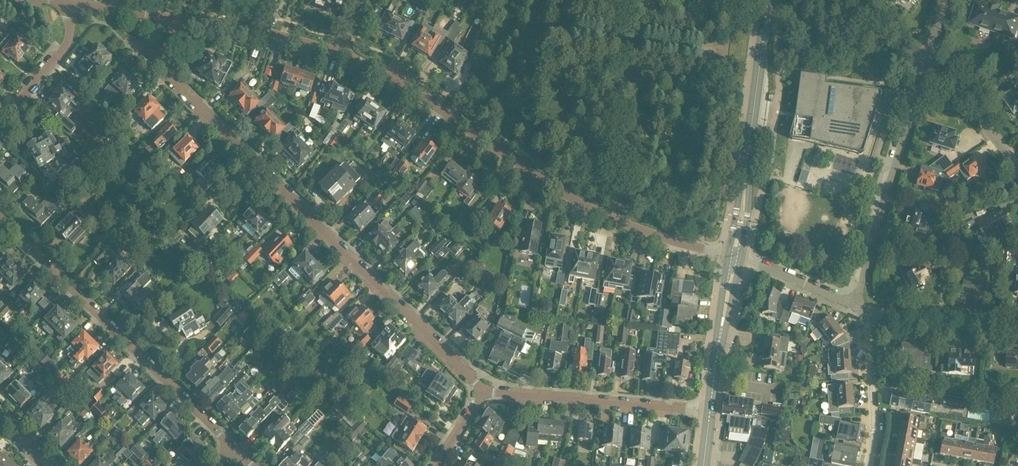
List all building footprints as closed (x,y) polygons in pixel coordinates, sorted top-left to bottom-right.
[(308,5),(329,12),(334,0),(309,0),(308,5)] [(389,36),(390,36),(391,36),(399,20),(392,16),(399,3),(393,0),(383,21),(381,19),(379,23),(381,24),(378,30),(385,33),(385,34),(389,36)] [(421,13),(426,2),(421,0),(416,10),(421,13)] [(447,3),(440,0),(421,0),(426,2),(432,4),(445,8),(447,3)] [(426,15),(432,4),(426,2),(421,13),(426,15)] [(998,7),(989,4),(988,7),(978,4),(975,13),(973,12),(969,24),(981,28),(984,26),(989,28),(990,31),(1014,39),(1017,28),(1017,24),(1006,20),(1008,14),(997,10),(998,7)] [(401,41),(411,21),(406,19),(404,22),(399,20),(391,36),(401,41)] [(449,40),(460,25),(456,22),(444,36),(449,40)] [(428,38),(433,30),(423,24),(410,46),(420,52),(428,38)] [(453,43),(463,31),(459,27),(460,25),(449,40),(453,43)] [(18,35),(13,30),(5,40),(23,55),(30,47),(23,41),(24,40),(18,34),(18,35)] [(429,57),(440,39),(435,36),(432,40),(428,38),(420,52),(429,57)] [(23,55),(5,40),(10,44),(8,46),(4,43),(1,48),(4,51),(2,53),(9,58),(10,57),(17,63),(23,55)] [(457,48),(452,44),(438,63),(447,69),(459,53),(461,50),(458,48),(457,48)] [(105,52),(96,45),(91,51),(90,51),(79,64),(84,68),(90,61),(94,65),(105,52)] [(478,47),(472,46),(469,56),(474,58),(478,47)] [(456,76),(468,59),(469,58),(465,55),(465,53),(461,50),(459,53),(447,69),(456,76)] [(97,79),(108,66),(108,65),(112,60),(110,57),(109,56),(105,52),(94,65),(98,68),(92,75),(97,79)] [(207,54),(202,63),(224,74),(226,76),(232,65),(231,63),(227,61),(226,62),(215,56),(214,58),(207,54)] [(243,75),(246,71),(248,63),(243,62),(241,70),(240,71),(243,75)] [(215,85),(220,88),(221,85),(222,85),(227,76),(226,76),(224,74),(202,63),(198,72),(205,75),(203,78),(215,84),(215,85)] [(264,76),(273,78),(276,69),(267,67),(264,76)] [(295,88),(300,74),(286,69),(281,83),(295,88)] [(124,74),(121,71),(118,75),(116,73),(112,77),(114,79),(108,86),(107,85),(105,88),(106,89),(105,90),(109,94),(115,87),(119,91),(130,78),(126,74),(124,74)] [(238,106),(249,94),(244,90),(246,88),(242,83),(250,75),(246,71),(243,75),(237,81),(240,85),(229,97),(234,101),(233,103),(236,106),(237,105),(238,106)] [(236,82),(237,81),(243,75),(240,71),(232,79),(236,82)] [(309,92),(314,78),(300,74),(295,88),(309,92)] [(72,76),(68,81),(74,87),(78,83),(72,76)] [(877,94),(826,87),(826,80),(801,77),(792,140),(808,142),(858,155),(859,155),(860,155),(861,155),(862,154),(863,153),(864,152),(880,100),(880,99),(880,98),(880,97),(880,96),(879,95),(878,95),(877,94)] [(122,105),(134,92),(133,91),(139,85),(130,78),(119,91),(123,94),(117,101),(122,105)] [(277,91),(279,83),(273,81),(270,89),(277,91)] [(75,88),(80,92),(85,86),(81,82),(75,88)] [(1003,100),(1007,105),(1005,107),(1010,114),(1012,113),(1015,117),(1017,114),(1017,82),(1011,87),(1014,93),(1003,100)] [(338,89),(327,84),(319,103),(324,105),(323,109),(330,112),(331,109),(333,104),(332,104),(338,89)] [(80,103),(62,86),(54,95),(67,106),(71,102),(77,107),(80,103)] [(333,104),(331,109),(344,114),(346,110),(346,111),(350,102),(351,102),(354,96),(350,95),(350,94),(338,89),(332,104),(333,104)] [(93,105),(100,98),(98,96),(101,93),(98,91),(88,101),(93,105)] [(251,92),(249,94),(238,106),(239,107),(238,108),(241,111),(243,110),(247,115),(257,106),(260,109),(273,97),(269,93),(261,102),(251,92)] [(315,104),(318,95),(312,93),(309,102),(315,104)] [(66,120),(70,116),(63,110),(67,106),(54,95),(51,99),(51,101),(48,103),(66,120)] [(148,98),(135,112),(145,122),(145,123),(152,130),(164,118),(157,111),(159,109),(157,107),(157,106),(155,103),(154,104),(148,98)] [(90,110),(94,106),(93,105),(88,101),(84,104),(90,110)] [(365,123),(375,107),(366,101),(353,121),(358,124),(360,120),(365,123)] [(323,126),(325,120),(317,116),(320,108),(315,106),(309,118),(315,121),(323,126)] [(372,134),(379,123),(385,114),(375,107),(365,123),(370,126),(367,130),(372,134)] [(264,131),(275,120),(270,115),(272,113),(268,109),(255,122),(259,127),(259,129),(261,131),(263,130),(264,131)] [(127,111),(119,120),(124,125),(132,115),(127,111)] [(275,120),(264,131),(264,132),(264,134),(267,136),(268,136),(273,140),(282,131),(286,134),(288,132),(288,133),(293,127),(298,122),(294,119),(286,127),(282,123),(280,125),(275,120)] [(342,135),(349,124),(344,121),(340,126),(335,133),(339,137),(341,134),(342,135)] [(390,148),(391,147),(395,141),(405,127),(396,121),(381,142),(390,148)] [(165,143),(176,132),(172,128),(175,126),(171,122),(158,135),(160,137),(153,144),(158,149),(165,142),(165,143)] [(334,134),(335,133),(340,126),(335,122),(329,131),(334,134)] [(288,133),(291,136),(296,131),(293,127),(288,133)] [(401,151),(414,134),(405,127),(395,141),(391,147),(396,150),(397,148),(401,151)] [(936,130),(933,129),(931,138),(934,139),(932,145),(942,148),(941,150),(949,152),(950,150),(955,152),(958,140),(954,139),(956,134),(937,128),(936,130)] [(282,152),(289,158),(302,145),(296,139),(300,135),(296,131),(291,136),(280,147),(283,151),(282,152)] [(334,134),(329,131),(329,132),(328,131),(320,142),(325,146),(334,134)] [(606,140),(620,142),(621,133),(607,131),(606,140)] [(334,149),(341,139),(339,137),(335,133),(334,134),(325,146),(326,147),(328,145),(334,149)] [(56,146),(50,136),(28,148),(28,149),(25,151),(24,152),(28,159),(29,159),(33,157),(39,169),(40,169),(41,172),(42,172),(44,175),(45,174),(47,178),(78,160),(67,140),(56,146)] [(181,166),(185,162),(198,149),(196,147),(196,146),(194,144),(193,144),(188,138),(178,148),(175,145),(168,152),(181,166)] [(366,152),(373,142),(369,139),(362,149),(366,152)] [(371,156),(378,146),(373,142),(366,152),(371,156)] [(425,165),(435,150),(425,142),(411,160),(415,164),(418,160),(425,165)] [(308,151),(302,145),(289,158),(295,165),(296,164),(300,167),(316,151),(312,147),(308,151)] [(103,168),(84,150),(79,156),(82,160),(77,166),(87,175),(95,167),(99,172),(103,168)] [(147,171),(156,162),(150,156),(142,165),(147,171)] [(946,156),(929,169),(945,173),(954,167),(946,156)] [(963,167),(960,162),(954,167),(945,173),(950,179),(960,172),(967,182),(979,173),(982,176),(987,173),(985,169),(977,158),(963,167)] [(206,182),(219,170),(209,159),(196,172),(206,182)] [(389,169),(393,172),(400,163),(396,159),(389,169)] [(370,180),(353,163),(348,169),(344,165),(338,171),(321,187),(336,203),(353,187),(359,180),(369,191),(381,179),(385,172),(381,169),(370,180)] [(400,163),(393,172),(394,172),(390,177),(399,183),(409,169),(400,163)] [(21,164),(11,174),(1,165),(0,166),(0,182),(12,194),(31,175),(21,164)] [(457,188),(466,176),(451,164),(442,176),(457,188)] [(179,188),(194,171),(191,168),(185,174),(184,174),(178,180),(175,184),(179,188)] [(178,180),(184,174),(179,169),(173,175),(178,180)] [(809,174),(801,171),(798,183),(805,185),(809,174)] [(932,190),(938,192),(943,180),(945,181),(944,182),(951,185),(941,173),(939,178),(922,173),(920,178),(919,178),(917,184),(918,184),(918,185),(925,188),(924,191),(930,194),(932,190)] [(473,192),(472,191),(478,182),(467,174),(466,176),(457,188),(469,197),(464,204),(468,207),(477,194),(473,192)] [(426,199),(434,189),(423,181),(415,191),(418,193),(416,196),(422,201),(424,197),(426,199)] [(81,207),(96,191),(91,186),(76,202),(81,207)] [(405,206),(414,196),(409,191),(400,201),(405,206)] [(376,203),(382,198),(378,194),(372,199),(376,203)] [(30,196),(21,204),(23,206),(25,208),(26,208),(29,212),(28,213),(40,226),(62,205),(56,198),(53,201),(51,199),(47,202),(45,200),(39,206),(30,196)] [(354,225),(375,203),(369,197),(362,205),(361,204),(347,219),(354,225)] [(957,211),(959,205),(947,201),(945,207),(957,211)] [(360,231),(374,217),(374,216),(381,209),(375,203),(354,225),(360,231)] [(423,226),(427,222),(421,216),(427,209),(420,203),(410,214),(423,226)] [(499,232),(510,214),(498,206),(491,217),(490,216),(485,223),(499,232)] [(941,216),(942,209),(931,206),(929,213),(941,216)] [(255,212),(252,209),(241,220),(242,220),(238,224),(247,233),(263,216),(257,211),(255,212)] [(75,210),(55,231),(66,241),(67,239),(73,244),(84,232),(79,227),(86,220),(75,210)] [(985,247),(986,247),(987,246),(988,246),(989,246),(990,245),(991,245),(992,244),(992,242),(993,241),(993,240),(993,239),(992,238),(1014,226),(1005,210),(978,225),(984,236),(980,239),(979,239),(979,240),(979,241),(980,242),(980,244),(981,244),(981,245),(982,246),(983,246),(984,246),(985,247)] [(205,241),(211,234),(209,232),(215,225),(215,224),(219,220),(209,211),(200,221),(197,218),(192,223),(195,226),(190,231),(200,241),(202,238),(205,241)] [(378,221),(386,213),(384,211),(379,216),(379,217),(376,219),(378,221)] [(456,232),(466,219),(469,215),(464,211),(451,228),(456,232)] [(923,214),(910,211),(907,226),(918,229),(916,238),(925,240),(927,231),(924,231),(928,217),(923,216),(923,214)] [(948,211),(946,219),(952,220),(954,212),(948,211)] [(964,232),(976,225),(968,212),(956,219),(964,232)] [(485,220),(475,214),(473,217),(469,215),(466,219),(470,222),(469,223),(479,229),(485,220)] [(260,238),(270,227),(267,224),(269,222),(263,216),(247,233),(256,242),(260,237),(260,238)] [(534,225),(533,223),(529,222),(527,224),(525,223),(524,231),(518,230),(514,250),(520,251),(520,253),(535,256),(540,226),(534,225)] [(388,227),(384,223),(380,226),(368,238),(370,240),(369,241),(376,247),(377,246),(388,234),(384,230),(388,227)] [(413,237),(421,229),(417,224),(408,232),(413,237)] [(386,255),(397,244),(393,239),(399,233),(399,229),(396,226),(388,234),(377,246),(386,255)] [(100,247),(110,238),(105,232),(95,241),(100,247)] [(558,237),(558,236),(552,235),(552,236),(551,236),(545,266),(559,269),(558,273),(565,274),(568,256),(562,255),(565,239),(558,237)] [(282,241),(279,238),(275,242),(274,241),(268,247),(270,248),(264,254),(277,267),(283,261),(279,257),(292,244),(290,243),(290,242),(288,240),(287,240),(285,238),(282,241)] [(455,238),(446,248),(454,256),(464,247),(455,238)] [(399,270),(421,248),(414,241),(407,248),(408,248),(392,263),(399,270)] [(439,241),(429,251),(433,256),(443,246),(439,241)] [(242,263),(244,261),(243,260),(254,249),(249,245),(237,258),(242,263)] [(1005,246),(1004,255),(1007,255),(1007,262),(1010,263),(1011,255),(1017,256),(1017,251),(1017,247),(1005,246)] [(263,252),(257,247),(255,249),(254,249),(243,260),(244,261),(250,266),(263,252)] [(418,263),(427,254),(421,248),(399,270),(405,276),(418,263)] [(449,253),(443,248),(434,257),(440,262),(449,253)] [(157,250),(152,255),(164,266),(169,261),(157,250)] [(948,279),(951,253),(927,250),(927,258),(942,260),(940,278),(948,279)] [(98,266),(106,256),(101,251),(92,261),(98,266)] [(197,251),(182,266),(188,272),(203,256),(197,251)] [(581,279),(586,252),(581,251),(579,253),(574,252),(568,283),(573,284),(575,278),(581,279)] [(594,281),(598,257),(593,256),(592,253),(586,252),(581,279),(594,281)] [(303,277),(315,264),(305,254),(292,266),(293,267),(288,272),(298,281),(302,276),(303,277)] [(218,264),(207,255),(200,263),(210,272),(218,264)] [(6,257),(0,264),(0,281),(1,282),(4,278),(5,279),(17,266),(11,259),(10,260),(6,257)] [(127,264),(120,257),(102,275),(103,276),(103,278),(106,282),(109,281),(113,285),(134,265),(130,261),(127,264)] [(477,266),(481,261),(476,257),(472,261),(477,266)] [(615,287),(620,263),(609,260),(605,282),(604,282),(603,288),(615,290),(616,287),(615,287)] [(175,267),(170,262),(164,269),(169,273),(175,267)] [(632,292),(634,280),(628,279),(631,265),(620,263),(615,287),(616,287),(622,288),(622,290),(632,292)] [(997,263),(995,284),(1002,284),(1003,270),(1003,264),(997,263)] [(312,286),(325,273),(315,264),(303,277),(312,286)] [(917,292),(925,288),(924,285),(931,282),(922,264),(916,267),(918,272),(904,278),(911,292),(915,289),(917,292)] [(10,291),(14,288),(25,276),(22,273),(23,272),(17,266),(5,279),(10,284),(6,287),(10,291)] [(493,289),(495,287),(490,282),(494,277),(481,266),(475,272),(493,289)] [(216,276),(223,273),(221,268),(213,271),(216,276)] [(464,268),(458,276),(463,280),(470,273),(464,268)] [(439,275),(433,270),(428,274),(416,287),(421,293),(439,275)] [(231,284),(239,276),(234,271),(226,280),(231,284)] [(279,288),(289,277),(283,271),(272,282),(279,288)] [(136,272),(128,279),(131,282),(139,274),(136,272)] [(439,275),(421,293),(428,299),(440,286),(448,277),(443,272),(439,276),(439,275)] [(647,306),(653,275),(645,273),(645,275),(642,275),(637,298),(638,299),(637,304),(647,306)] [(123,295),(124,297),(122,298),(128,303),(129,302),(130,303),(146,286),(150,282),(143,275),(134,284),(123,295)] [(659,308),(664,279),(661,278),(661,276),(653,275),(647,306),(646,309),(657,311),(657,308),(659,308)] [(342,288),(336,281),(333,285),(330,282),(320,292),(318,295),(320,297),(319,298),(319,299),(325,304),(326,303),(326,304),(342,288)] [(481,284),(484,287),(490,293),(493,290),(484,281),(481,284)] [(695,319),(698,299),(692,298),(694,284),(672,281),(670,299),(672,299),(671,308),(678,309),(675,326),(691,328),(692,318),(695,319)] [(988,298),(989,283),(965,281),(964,294),(978,295),(978,297),(988,298)] [(146,286),(130,303),(139,312),(141,310),(144,314),(154,304),(147,296),(156,288),(151,283),(150,282),(146,286)] [(31,308),(44,295),(34,285),(21,298),(18,302),(15,304),(19,308),(21,306),(27,312),(31,308)] [(338,309),(348,300),(345,297),(348,294),(342,288),(326,304),(332,309),(335,306),(338,309)] [(304,300),(311,293),(308,289),(300,297),(304,300)] [(594,306),(597,290),(591,289),(588,305),(594,306)] [(773,291),(772,289),(771,289),(768,289),(767,289),(766,290),(764,291),(765,294),(762,302),(762,314),(768,314),(768,316),(768,317),(780,322),(785,308),(776,304),(780,294),(773,291)] [(565,307),(568,292),(562,290),(559,306),(565,307)] [(600,312),(603,296),(597,295),(597,290),(594,306),(595,306),(594,311),(600,312)] [(448,318),(467,298),(463,294),(454,303),(449,297),(438,309),(448,318)] [(305,310),(315,299),(310,295),(300,305),(305,310)] [(223,309),(213,321),(220,328),(239,308),(231,301),(230,302),(226,298),(219,306),(223,309)] [(471,301),(467,298),(448,318),(457,326),(468,315),(467,314),(470,311),(466,306),(471,301)] [(805,303),(795,299),(794,302),(788,300),(784,312),(780,322),(788,325),(790,319),(791,318),(799,320),(805,303)] [(815,323),(823,313),(815,310),(815,307),(805,303),(799,320),(807,323),(808,320),(815,323)] [(10,311),(6,306),(0,311),(0,320),(10,311)] [(368,310),(364,306),(362,308),(361,307),(358,310),(355,307),(346,316),(344,318),(341,315),(329,326),(329,327),(333,330),(341,321),(346,326),(351,321),(355,325),(368,313),(366,312),(368,310)] [(484,319),(488,315),(480,307),(476,312),(479,315),(476,318),(471,323),(472,324),(464,332),(474,342),(490,325),(484,319)] [(62,313),(57,308),(45,320),(46,320),(42,324),(45,327),(43,329),(50,335),(55,330),(67,318),(66,317),(66,315),(63,313),(62,313)] [(176,310),(167,316),(170,321),(176,330),(177,333),(181,330),(186,338),(200,330),(200,331),(207,327),(204,322),(199,315),(193,319),(187,310),(179,315),(176,310)] [(672,329),(674,312),(661,310),(658,327),(672,329)] [(632,326),(635,312),(629,311),(626,325),(632,326)] [(329,326),(341,315),(338,312),(334,316),(333,315),(323,325),(328,329),(329,327),(329,326)] [(364,334),(373,325),(370,322),(374,319),(368,313),(355,325),(356,326),(352,329),(353,331),(355,334),(357,334),(360,336),(348,348),(356,355),(370,340),(364,334)] [(822,338),(837,327),(830,318),(828,319),(823,313),(815,323),(810,330),(813,334),(811,335),(816,342),(822,338)] [(68,319),(67,318),(55,330),(61,335),(57,339),(61,342),(64,339),(65,339),(76,327),(72,323),(72,321),(69,318),(68,319)] [(497,327),(503,330),(497,342),(494,341),(493,344),(496,345),(488,361),(498,366),(506,350),(505,350),(513,335),(508,332),(512,323),(509,322),(508,323),(503,321),(504,319),(502,318),(497,327)] [(247,339),(259,327),(254,323),(248,329),(252,332),(247,338),(247,339)] [(506,350),(498,366),(497,367),(506,372),(514,355),(518,357),(519,354),(520,354),(525,344),(524,343),(526,341),(531,343),(535,335),(512,323),(508,332),(513,335),(505,350),(506,350)] [(554,372),(555,372),(557,372),(559,362),(560,362),(562,353),(567,353),(568,342),(570,325),(564,324),(561,343),(551,342),(548,363),(547,371),(550,371),(551,372),(554,372)] [(625,344),(628,326),(621,325),(618,344),(625,344)] [(253,345),(265,332),(259,327),(247,339),(253,345)] [(379,354),(386,346),(396,333),(389,327),(376,342),(377,343),(373,348),(379,353),(379,354)] [(846,344),(841,337),(843,335),(837,327),(822,338),(827,344),(829,342),(834,349),(846,344)] [(602,345),(604,329),(597,328),(595,344),(602,345)] [(646,359),(645,359),(643,375),(644,375),(643,380),(645,380),(646,382),(650,382),(651,382),(652,381),(654,381),(656,367),(661,368),(662,358),(661,358),(662,355),(666,356),(667,350),(668,335),(669,332),(669,329),(659,328),(656,357),(646,356),(646,359)] [(272,344),(276,340),(268,332),(263,336),(271,344),(271,343),(272,344)] [(678,342),(679,333),(669,332),(668,335),(667,350),(677,351),(678,341),(678,342)] [(392,356),(405,341),(396,333),(386,346),(379,354),(387,361),(391,355),(392,356)] [(70,364),(92,342),(84,334),(72,346),(76,349),(65,360),(70,364)] [(765,340),(763,352),(773,353),(781,354),(781,353),(786,354),(788,339),(780,338),(780,336),(776,336),(775,335),(768,335),(767,340),(765,340)] [(281,340),(285,345),(290,340),(285,336),(281,340)] [(11,342),(5,337),(0,342),(0,347),(4,350),(11,342)] [(27,341),(24,338),(19,343),(22,346),(27,341)] [(211,354),(221,344),(216,339),(206,349),(211,354)] [(573,366),(569,366),(568,374),(585,375),(586,361),(592,362),(594,340),(585,339),(584,351),(572,350),(572,357),(574,357),(573,366)] [(286,350),(276,340),(272,344),(276,348),(278,346),(281,349),(278,353),(281,355),(286,350)] [(87,360),(99,349),(92,342),(70,364),(73,368),(84,357),(87,360)] [(846,344),(834,349),(827,351),(828,365),(832,364),(832,365),(850,364),(849,352),(847,352),(846,344)] [(300,357),(304,352),(299,346),(294,351),(300,357)] [(901,346),(901,359),(909,360),(908,368),(923,369),(924,361),(922,361),(922,347),(901,346)] [(403,357),(411,363),(414,358),(411,356),(414,351),(409,347),(403,357)] [(936,381),(935,381),(935,390),(942,390),(942,381),(943,381),(943,374),(960,375),(960,367),(973,368),(973,369),(974,369),(975,351),(957,350),(957,349),(949,348),(948,368),(944,368),(944,367),(937,366),(936,381)] [(611,350),(600,349),(598,369),(599,369),(598,376),(600,376),(601,377),(605,377),(606,377),(609,377),(610,367),(611,367),(611,364),(610,364),(611,350)] [(635,352),(623,351),(621,371),(622,371),(621,378),(623,378),(624,379),(628,380),(629,379),(632,379),(633,369),(634,369),(634,366),(633,366),(635,352)] [(1008,351),(1007,368),(1017,369),(1017,371),(1017,352),(1008,351)] [(690,371),(692,356),(692,353),(684,352),(683,360),(684,360),(684,364),(676,362),(674,378),(677,378),(676,378),(677,380),(679,382),(681,382),(683,381),(684,380),(684,379),(687,379),(688,371),(690,371)] [(763,352),(762,362),(764,362),(764,368),(776,370),(780,371),(780,368),(785,369),(787,354),(786,354),(781,353),(781,354),(773,353),(763,352)] [(44,368),(51,361),(44,354),(37,361),(44,368)] [(214,368),(223,358),(218,354),(209,363),(190,382),(196,388),(209,374),(207,372),(213,366),(214,368)] [(286,369),(294,362),(293,361),(294,359),(289,354),(280,362),(286,369)] [(311,373),(320,364),(308,354),(300,363),(311,373)] [(389,374),(399,359),(394,355),(383,369),(389,374)] [(115,363),(113,361),(111,361),(107,356),(94,369),(92,368),(87,374),(98,385),(117,366),(115,364),(115,363)] [(190,382),(209,363),(204,358),(198,363),(198,362),(184,377),(190,382)] [(405,359),(403,362),(412,368),(414,365),(411,363),(405,359)] [(395,380),(402,370),(401,370),(405,364),(400,361),(389,377),(395,380)] [(51,362),(45,368),(54,378),(60,372),(51,362)] [(296,385),(307,374),(297,364),(286,375),(296,385)] [(851,374),(850,364),(832,365),(832,364),(828,365),(827,365),(828,376),(831,376),(831,382),(830,382),(830,383),(849,381),(848,374),(851,374)] [(10,376),(13,373),(6,365),(3,368),(0,371),(0,385),(3,381),(4,382),(10,376)] [(236,376),(241,371),(237,366),(232,371),(231,371),(206,397),(211,403),(236,377),(236,376)] [(206,397),(231,371),(228,368),(216,380),(214,378),(200,392),(206,397)] [(323,375),(318,371),(315,375),(320,379),(323,375)] [(421,378),(448,395),(448,394),(452,397),(457,390),(453,387),(447,382),(448,381),(437,374),(436,376),(429,371),(425,372),(421,378)] [(66,378),(61,373),(56,378),(66,389),(74,381),(69,375),(66,378)] [(934,391),(936,373),(923,373),(923,380),(921,380),(920,390),(934,391)] [(234,404),(247,391),(242,386),(248,379),(244,374),(231,387),(236,391),(231,395),(230,394),(216,407),(222,414),(228,408),(230,410),(235,405),(234,404)] [(10,398),(13,401),(31,382),(34,379),(29,375),(26,379),(24,378),(18,384),(16,382),(5,393),(6,395),(6,396),(8,398),(10,398)] [(117,403),(137,383),(129,375),(117,387),(121,391),(113,398),(117,403)] [(428,389),(425,393),(442,404),(448,395),(421,378),(418,383),(428,389)] [(849,387),(849,381),(830,383),(831,386),(827,386),(827,400),(852,398),(851,386),(849,387)] [(31,382),(13,401),(16,404),(16,405),(18,407),(19,407),(20,409),(31,397),(28,394),(34,387),(32,385),(33,384),(31,382)] [(45,398),(55,387),(51,383),(41,394),(45,398)] [(132,402),(144,390),(137,383),(117,403),(121,407),(129,399),(132,402)] [(344,402),(351,393),(340,384),(333,392),(344,402)] [(97,403),(105,394),(98,388),(91,396),(97,403)] [(228,408),(222,414),(225,417),(225,419),(228,421),(229,421),(231,422),(241,412),(239,410),(252,397),(254,395),(248,390),(247,391),(234,404),(235,405),(230,410),(228,408)] [(929,415),(932,401),(892,393),(890,407),(929,415)] [(138,422),(159,401),(151,394),(138,407),(142,410),(134,418),(138,422)] [(276,407),(285,397),(281,394),(275,399),(274,398),(269,404),(270,405),(263,412),(259,408),(251,418),(250,418),(238,430),(247,438),(276,407)] [(282,412),(291,403),(285,397),(276,407),(282,412)] [(964,402),(940,397),(939,405),(962,410),(964,402)] [(251,410),(259,402),(255,398),(247,406),(251,410)] [(407,414),(411,407),(399,398),(394,405),(407,414)] [(851,415),(850,409),(853,408),(852,398),(827,400),(828,414),(831,414),(831,418),(839,420),(838,416),(851,415)] [(32,409),(27,414),(29,416),(29,417),(32,420),(33,420),(34,421),(46,410),(49,407),(41,399),(38,402),(31,408),(32,409)] [(745,401),(730,399),(730,400),(728,400),(725,401),(724,404),(722,415),(728,416),(727,424),(730,424),(729,433),(748,436),(749,426),(757,427),(758,420),(759,415),(774,418),(772,429),(778,430),(782,409),(761,405),(762,404),(745,401)] [(154,421),(166,409),(159,401),(138,422),(142,426),(151,418),(154,421)] [(98,420),(106,412),(97,403),(89,411),(98,420)] [(342,418),(351,410),(343,403),(335,411),(342,418)] [(61,415),(67,409),(63,405),(57,412),(61,415)] [(46,410),(34,421),(35,422),(35,424),(38,427),(40,427),(41,428),(46,423),(47,424),(53,418),(53,417),(56,414),(52,411),(49,407),(46,410)] [(64,421),(72,414),(67,409),(61,415),(61,416),(60,417),(64,421)] [(82,419),(89,412),(86,409),(79,416),(82,419)] [(351,428),(352,427),(360,419),(351,410),(342,418),(351,428)] [(499,431),(506,421),(489,410),(482,420),(483,420),(478,427),(484,431),(482,434),(493,440),(499,430),(499,431)] [(104,426),(110,420),(105,415),(99,422),(104,426)] [(161,442),(180,422),(172,415),(161,426),(164,430),(153,441),(157,445),(161,442)] [(259,439),(267,447),(289,423),(290,423),(283,416),(275,424),(274,423),(259,439)] [(305,437),(319,423),(312,416),(298,431),(305,437)] [(412,421),(411,421),(404,416),(397,427),(419,441),(426,430),(417,425),(420,421),(414,417),(412,421)] [(840,428),(841,420),(839,420),(831,418),(820,417),(819,425),(834,427),(840,428)] [(920,420),(903,417),(901,428),(918,431),(919,423),(924,424),(925,419),(920,418),(920,420)] [(98,433),(104,427),(96,419),(91,425),(98,433)] [(360,435),(368,426),(360,419),(352,427),(360,435)] [(48,436),(50,437),(50,438),(52,440),(53,440),(54,441),(70,425),(67,421),(63,425),(61,422),(60,423),(59,423),(57,425),(57,427),(56,427),(52,431),(53,431),(48,436)] [(65,443),(69,439),(68,439),(80,427),(74,421),(70,425),(54,441),(56,443),(56,444),(58,446),(59,446),(60,447),(65,443)] [(549,442),(550,422),(538,421),(538,426),(531,425),(528,430),(527,446),(535,447),(538,441),(549,442)] [(176,442),(188,430),(180,422),(161,442),(165,446),(172,438),(176,442)] [(562,437),(563,424),(550,422),(549,442),(560,443),(561,437),(562,437)] [(289,423),(267,447),(275,454),(290,439),(289,438),(296,431),(296,430),(289,423)] [(846,429),(840,428),(834,427),(832,435),(835,439),(843,440),(843,441),(861,445),(864,428),(847,424),(846,429)] [(591,441),(592,426),(579,425),(578,440),(591,441)] [(519,436),(522,429),(513,426),(510,433),(509,433),(503,446),(513,450),(514,450),(519,437),(519,436)] [(104,436),(108,431),(104,427),(100,431),(104,436)] [(353,442),(360,435),(352,427),(351,428),(352,429),(346,435),(353,442)] [(412,453),(419,441),(397,427),(396,427),(397,428),(390,438),(397,442),(397,443),(412,453)] [(605,432),(604,432),(603,439),(604,440),(603,446),(605,446),(605,456),(610,456),(613,428),(612,428),(611,427),(607,427),(606,428),(605,428),(605,432)] [(613,428),(610,456),(616,457),(617,448),(619,448),(620,441),(621,441),(622,433),(621,433),(621,429),(620,429),(619,428),(615,427),(614,429),(613,428)] [(756,464),(759,456),(762,449),(765,442),(766,437),(767,431),(751,428),(750,433),(748,440),(747,445),(745,449),(742,456),(739,460),(738,462),(744,465),(754,465),(756,464)] [(920,445),(921,440),(916,439),(918,431),(901,428),(899,439),(916,442),(915,445),(920,445)] [(119,429),(114,433),(120,440),(125,435),(119,429)] [(632,434),(631,442),(632,442),(631,449),(634,449),(633,459),(638,459),(641,431),(640,431),(639,429),(635,429),(634,430),(633,430),(632,434)] [(641,431),(638,459),(644,460),(645,450),(648,451),(648,444),(649,444),(650,436),(649,436),(649,432),(648,431),(647,430),(643,430),(642,431),(641,431)] [(660,432),(659,439),(661,439),(660,448),(665,449),(665,451),(674,452),(672,465),(679,465),(680,453),(683,454),(686,433),(685,433),(684,432),(679,431),(679,432),(676,432),(675,431),(671,430),(670,431),(668,431),(668,433),(660,432)] [(503,446),(493,440),(482,434),(474,447),(485,454),(488,449),(495,452),(496,451),(500,452),(494,465),(507,465),(514,450),(513,450),(503,446)] [(950,458),(954,441),(953,441),(946,439),(947,435),(941,434),(940,439),(943,439),(941,448),(940,454),(939,455),(950,458)] [(110,440),(115,445),(119,441),(114,436),(110,440)] [(178,460),(182,463),(201,444),(198,441),(197,440),(196,438),(194,438),(193,436),(181,448),(186,452),(178,460)] [(967,443),(968,439),(962,438),(962,437),(954,436),(953,441),(954,441),(950,458),(958,459),(961,460),(964,443),(967,443)] [(71,449),(67,454),(68,455),(68,457),(70,458),(71,458),(73,460),(89,443),(83,437),(75,446),(75,445),(71,449)] [(303,447),(309,440),(305,437),(299,444),(303,447)] [(964,443),(961,460),(972,461),(975,445),(976,441),(976,440),(968,438),(968,439),(967,443),(964,443)] [(914,452),(915,445),(916,442),(899,439),(897,449),(914,452)] [(989,443),(983,442),(976,441),(975,445),(972,461),(980,463),(982,464),(985,447),(988,447),(989,443)] [(89,443),(73,460),(74,461),(74,462),(76,464),(77,464),(79,465),(83,461),(84,462),(88,458),(87,457),(92,452),(89,450),(93,446),(89,443)] [(130,443),(126,447),(130,451),(135,447),(130,443)] [(182,463),(184,465),(186,465),(193,459),(197,463),(208,452),(207,450),(207,449),(205,447),(204,447),(201,444),(182,463)] [(356,458),(361,453),(354,444),(348,450),(356,458)] [(142,461),(145,457),(147,455),(137,445),(131,452),(133,455),(141,462),(140,461),(141,461),(142,461)] [(833,448),(832,454),(834,455),(856,459),(858,450),(842,446),(841,450),(833,448)] [(103,465),(110,465),(125,450),(122,447),(112,457),(103,465)] [(996,449),(988,447),(985,447),(982,464),(993,465),(996,449)] [(525,465),(529,453),(515,449),(511,461),(525,465)] [(917,461),(912,460),(914,452),(897,449),(895,460),(912,463),(911,465),(912,465),(916,465),(917,461)] [(390,450),(382,460),(385,463),(387,460),(394,465),(411,465),(399,456),(399,457),(390,450)] [(112,457),(108,453),(101,461),(98,459),(93,464),(93,463),(90,465),(103,465),(112,457)] [(302,458),(296,453),(290,460),(288,459),(281,465),(295,465),(298,463),(298,462),(302,458)] [(368,460),(361,453),(356,458),(357,459),(357,458),(363,464),(368,460)] [(856,459),(834,455),(832,454),(829,453),(828,459),(832,459),(831,463),(838,465),(842,465),(855,465),(856,459)] [(0,456),(0,465),(7,465),(11,461),(5,455),(3,458),(1,456),(0,456)] [(133,455),(128,459),(135,465),(139,465),(142,463),(141,462),(133,455)] [(305,456),(302,459),(302,458),(298,462),(298,463),(295,465),(309,465),(312,463),(305,456)] [(145,457),(142,461),(146,465),(153,465),(145,457)] [(327,461),(323,457),(315,465),(323,465),(327,461)]
